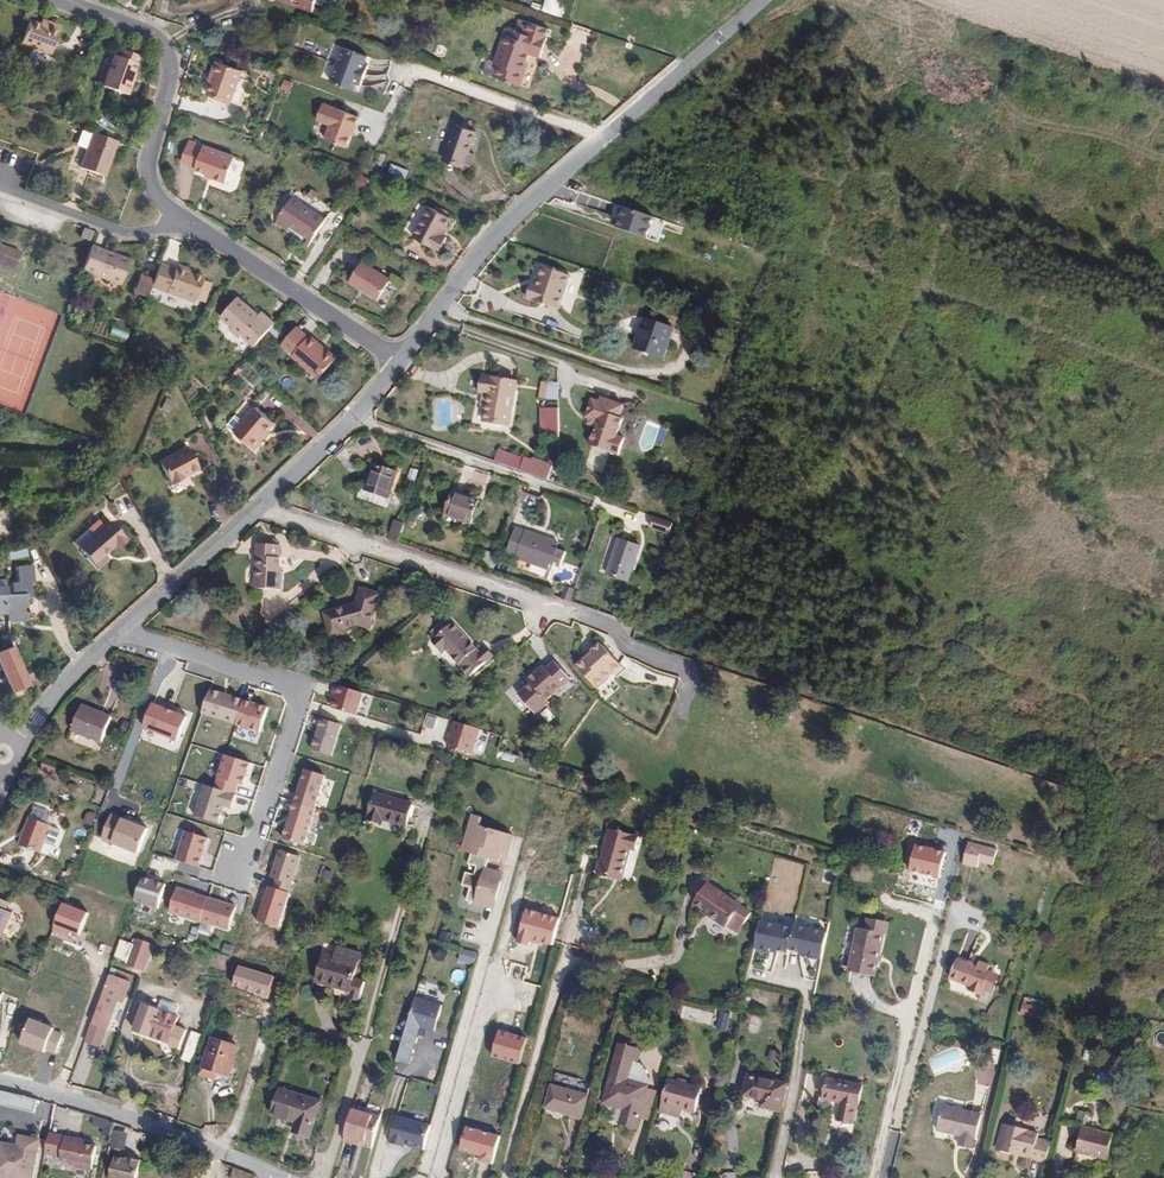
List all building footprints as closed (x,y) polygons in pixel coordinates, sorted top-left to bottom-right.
[(311,11),(314,3),(315,0),(274,0),(311,11)] [(314,3),(334,9),(337,0),(315,0),(314,3)] [(564,15),(567,1),(561,0),(547,0),(544,11),(564,15)] [(561,34),(564,23),(543,17),(540,27),(561,34)] [(61,55),(71,28),(58,23),(57,27),(49,25),(39,21),(31,44),(61,55)] [(555,52),(561,34),(540,27),(535,26),(519,21),(510,52),(511,53),(506,69),(535,78),(540,63),(538,62),(542,48),(555,52)] [(149,63),(151,54),(133,48),(131,56),(149,63)] [(365,63),(368,56),(343,48),(337,65),(365,75),(369,65),(365,63)] [(506,69),(511,53),(510,52),(501,50),(497,66),(506,69)] [(141,81),(143,74),(145,75),(149,63),(131,56),(125,55),(115,86),(139,94),(144,82),(141,81)] [(250,104),(261,73),(228,61),(224,73),(226,74),(223,81),(219,93),(250,104)] [(362,85),(365,75),(337,65),(331,82),(355,91),(358,84),(362,85)] [(294,83),(284,80),(281,89),(290,93),(294,83)] [(354,136),(361,118),(324,104),(317,120),(333,126),(328,141),(348,148),(353,136),(354,136)] [(470,154),(477,134),(468,131),(463,129),(458,127),(446,161),(471,170),(475,156),(470,154)] [(99,150),(104,135),(92,130),(87,146),(99,150)] [(128,142),(104,133),(104,135),(99,150),(92,168),(115,178),(128,142)] [(236,189),(246,159),(214,148),(213,150),(205,148),(206,145),(199,142),(190,166),(206,172),(205,174),(216,178),(215,181),(236,189)] [(382,166),(386,156),(377,153),(374,163),(382,166)] [(325,220),(291,199),(277,220),(291,229),(293,225),(314,238),(325,220)] [(443,232),(452,216),(430,205),(415,235),(437,246),(437,245),(442,247),(449,234),(443,232)] [(654,218),(623,207),(616,227),(647,238),(654,218)] [(90,241),(93,232),(84,228),(81,238),(90,241)] [(15,248),(0,243),(0,255),(11,259),(15,248)] [(29,253),(15,248),(11,259),(0,255),(0,261),(24,269),(29,253)] [(130,286),(138,262),(125,258),(124,261),(112,257),(113,253),(101,249),(93,272),(130,286)] [(125,258),(113,253),(112,257),(124,261),(125,258)] [(393,281),(364,264),(352,284),(381,301),(393,281)] [(541,287),(548,266),(545,265),(539,283),(536,282),(530,298),(533,299),(536,290),(541,287)] [(561,309),(573,275),(548,266),(541,287),(536,290),(533,299),(561,309)] [(211,284),(212,281),(199,276),(185,271),(185,272),(170,267),(164,283),(162,289),(162,291),(203,306),(205,302),(207,295),(211,284)] [(199,272),(186,268),(185,271),(199,276),(199,272)] [(162,289),(164,283),(153,279),(150,285),(162,289)] [(215,298),(219,286),(211,284),(207,295),(215,298)] [(162,291),(162,289),(150,285),(146,296),(158,300),(162,291)] [(213,305),(215,298),(207,295),(205,302),(213,305)] [(257,348),(278,324),(264,312),(261,316),(239,297),(222,317),(232,326),(232,331),(243,340),(245,337),(257,348)] [(669,358),(680,328),(652,318),(642,349),(669,358)] [(338,356),(312,333),(310,335),(299,325),(284,342),(295,352),(294,353),(320,376),(338,356)] [(513,426),(520,384),(490,379),(487,393),(492,394),(490,408),(487,421),(513,426)] [(564,400),(564,383),(553,383),(553,400),(564,400)] [(621,435),(628,418),(623,417),(628,405),(606,397),(605,401),(597,398),(590,416),(594,418),(603,421),(601,427),(594,443),(623,455),(629,438),(621,435)] [(279,430),(287,421),(269,405),(256,419),(248,429),(247,430),(269,449),(282,433),(279,430)] [(547,434),(563,434),(564,405),(548,405),(547,434)] [(248,429),(256,419),(249,413),(240,423),(248,429)] [(601,427),(603,421),(594,418),(592,424),(601,427)] [(210,455),(197,434),(170,449),(183,472),(195,465),(193,462),(199,459),(200,460),(210,455)] [(523,469),(551,478),(556,465),(528,455),(523,469)] [(392,501),(401,475),(377,467),(368,493),(392,501)] [(395,502),(392,501),(368,493),(365,492),(362,500),(393,510),(395,502)] [(134,530),(146,523),(133,500),(126,504),(121,496),(109,503),(114,512),(98,521),(111,544),(126,536),(123,532),(132,527),(134,530)] [(488,526),(495,503),(470,496),(463,518),(488,526)] [(674,529),(676,521),(658,515),(655,523),(674,529)] [(403,541),(409,523),(402,520),(396,539),(403,541)] [(561,546),(557,545),(559,540),(532,531),(531,533),(522,529),(513,554),(555,568),(557,563),(567,566),(573,550),(561,546)] [(636,580),(646,543),(622,538),(613,573),(636,580)] [(280,572),(281,545),(276,545),(258,544),(255,544),(254,567),(257,567),(256,587),(281,588),(281,572),(280,572)] [(481,565),(494,570),(499,556),(485,551),(481,565)] [(37,556),(10,557),(10,561),(11,577),(12,604),(13,611),(31,610),(30,588),(35,588),(34,574),(38,574),(37,556)] [(11,577),(0,578),(0,571),(0,604),(12,604),(11,577)] [(425,594),(428,587),(416,582),(413,589),(425,594)] [(576,600),(580,588),(572,584),(566,596),(576,600)] [(369,630),(382,598),(364,591),(358,606),(324,615),(329,635),(341,632),(341,630),(358,625),(369,630)] [(642,622),(621,615),(619,621),(640,628),(642,622)] [(485,650),(458,619),(438,635),(448,647),(451,644),(475,672),(499,652),(492,644),(485,650)] [(631,664),(608,641),(586,664),(608,684),(621,670),(623,672),(631,664)] [(0,649),(0,660),(9,692),(30,686),(17,644),(0,649)] [(575,676),(559,659),(550,668),(546,664),(527,683),(529,685),(522,692),(542,711),(554,699),(553,698),(575,676)] [(610,686),(623,672),(621,670),(608,684),(610,686)] [(343,684),(334,711),(359,718),(367,691),(343,684)] [(270,705),(213,690),(206,717),(263,732),(270,705)] [(179,740),(190,715),(155,701),(144,726),(179,740)] [(103,744),(113,718),(80,706),(69,731),(103,744)] [(325,717),(313,752),(333,758),(344,724),(325,717)] [(482,730),(455,723),(448,751),(475,758),(482,730)] [(256,760),(232,753),(223,781),(248,788),(256,760)] [(308,768),(296,806),(315,813),(328,775),(308,768)] [(210,782),(197,819),(221,827),(234,790),(210,782)] [(407,823),(413,801),(375,791),(368,817),(381,821),(382,817),(407,823)] [(35,805),(31,815),(45,820),(49,810),(35,805)] [(87,821),(90,810),(82,807),(78,819),(87,821)] [(49,826),(50,824),(29,816),(19,844),(40,852),(43,841),(49,826)] [(482,819),(474,816),(466,842),(474,845),(472,853),(469,860),(468,865),(476,867),(474,876),(465,873),(461,886),(470,889),(466,902),(483,907),(486,898),(496,901),(501,884),(491,880),(494,872),(486,870),(486,867),(489,859),(491,850),(508,855),(514,838),(480,827),(482,819)] [(285,849),(292,827),(282,824),(276,845),(285,849)] [(53,845),(58,830),(49,826),(43,841),(53,845)] [(640,886),(650,853),(655,855),(660,841),(620,829),(606,876),(640,886)] [(212,836),(189,830),(179,866),(202,872),(212,836)] [(988,864),(992,850),(976,846),(971,866),(986,870),(988,864)] [(1001,868),(1005,854),(992,850),(988,864),(1001,868)] [(342,878),(345,869),(335,866),(332,875),(342,878)] [(172,891),(147,883),(140,906),(164,914),(172,891)] [(757,915),(712,883),(695,906),(699,909),(700,909),(704,912),(707,908),(714,913),(710,919),(709,920),(726,932),(732,926),(737,918),(749,926),(757,915)] [(208,905),(177,894),(169,916),(200,927),(208,905)] [(63,904),(57,929),(82,935),(88,909),(63,904)] [(208,905),(200,927),(230,937),(237,915),(208,905)] [(714,913),(707,908),(704,912),(702,914),(710,919),(714,913)] [(13,913),(0,909),(0,940),(3,941),(13,913)] [(743,934),(749,926),(737,918),(732,926),(743,934)] [(888,934),(890,923),(870,919),(867,930),(887,934),(888,934)] [(761,921),(756,948),(790,954),(795,927),(761,921)] [(830,932),(796,925),(790,954),(794,955),(825,960),(830,932)] [(887,934),(867,930),(860,929),(852,972),(878,977),(887,934)] [(154,969),(163,942),(146,936),(137,962),(154,969)] [(136,945),(123,941),(117,959),(131,963),(136,945)] [(362,985),(370,957),(336,947),(327,974),(362,985)] [(475,965),(478,955),(463,950),(460,960),(475,965)] [(989,969),(990,965),(987,964),(989,960),(982,957),(979,963),(967,957),(961,955),(954,973),(976,983),(975,984),(987,989),(988,985),(994,971),(989,969)] [(996,988),(1004,971),(996,968),(994,971),(988,985),(996,988)] [(135,994),(141,980),(119,972),(103,1013),(100,1022),(116,1028),(129,992),(135,994)] [(178,1010),(181,1001),(164,995),(161,1004),(178,1010)] [(434,1033),(442,1007),(415,1000),(397,1062),(408,1065),(419,1029),(434,1033)] [(184,1044),(191,1025),(179,1021),(182,1012),(178,1010),(161,1004),(150,1001),(141,1028),(172,1039),(175,1046),(184,1044)] [(100,1022),(103,1013),(87,1007),(79,1027),(96,1033),(100,1022)] [(193,1030),(184,1059),(194,1061),(202,1033),(193,1030)] [(237,1069),(247,1039),(221,1031),(211,1061),(227,1066),(237,1069)] [(649,1051),(632,1046),(628,1058),(625,1057),(611,1106),(626,1111),(632,1112),(629,1124),(628,1127),(645,1132),(649,1120),(657,1091),(658,1088),(657,1088),(635,1082),(640,1065),(645,1066),(649,1051)] [(258,1075),(263,1059),(255,1056),(249,1072),(258,1075)] [(225,1072),(227,1066),(211,1061),(210,1067),(225,1072)] [(655,1080),(653,1073),(648,1067),(645,1066),(640,1065),(635,1082),(657,1088),(658,1085),(655,1080)] [(591,1115),(599,1083),(585,1079),(586,1076),(563,1070),(554,1107),(576,1113),(576,1111),(591,1115)] [(781,1112),(789,1084),(749,1074),(743,1095),(762,1100),(760,1106),(781,1112)] [(706,1109),(712,1085),(677,1075),(667,1111),(690,1118),(693,1105),(706,1109)] [(874,1085),(837,1077),(833,1096),(828,1095),(826,1101),(850,1106),(848,1118),(864,1122),(868,1104),(869,1104),(874,1085)] [(320,1131),(332,1096),(291,1082),(282,1109),(306,1117),(303,1125),(320,1131)] [(656,1122),(665,1093),(657,1091),(649,1120),(656,1122)] [(37,1101),(0,1092),(0,1105),(35,1113),(37,1101)] [(975,1136),(981,1113),(942,1101),(935,1125),(958,1132),(956,1141),(970,1145),(973,1136),(975,1136)] [(373,1148),(383,1115),(355,1107),(346,1140),(373,1148)] [(487,1130),(492,1114),(482,1111),(477,1127),(487,1130)] [(632,1112),(626,1111),(623,1122),(629,1124),(632,1112)] [(433,1127),(398,1116),(391,1141),(425,1152),(433,1127)] [(1006,1132),(1009,1119),(1003,1117),(1000,1130),(1006,1132)] [(113,1125),(95,1119),(93,1126),(111,1132),(113,1125)] [(1054,1139),(1040,1134),(1042,1129),(1030,1126),(1030,1124),(1009,1119),(1006,1132),(1002,1146),(1015,1149),(1016,1146),(1022,1148),(1033,1151),(1032,1154),(1049,1159),(1054,1139)] [(1110,1157),(1118,1131),(1087,1122),(1079,1149),(1110,1157)] [(1002,1146),(1006,1132),(1000,1130),(996,1144),(1002,1146)] [(130,1134),(115,1131),(111,1147),(125,1151),(130,1134)] [(76,1137),(50,1132),(47,1148),(46,1151),(61,1154),(60,1163),(92,1170),(98,1146),(84,1143),(79,1141),(76,1137)] [(19,1134),(17,1144),(0,1140),(0,1148),(23,1153),(25,1143),(39,1146),(40,1139),(19,1134)] [(47,1148),(39,1146),(25,1143),(23,1153),(0,1148),(0,1177),(1,1177),(41,1177),(46,1151),(47,1148)] [(488,1174),(495,1152),(483,1148),(476,1170),(488,1174)] [(142,1163),(127,1160),(127,1161),(116,1158),(110,1177),(138,1177),(142,1163)] [(246,1170),(226,1163),(222,1173),(234,1177),(248,1177),(250,1177),(246,1170)]
